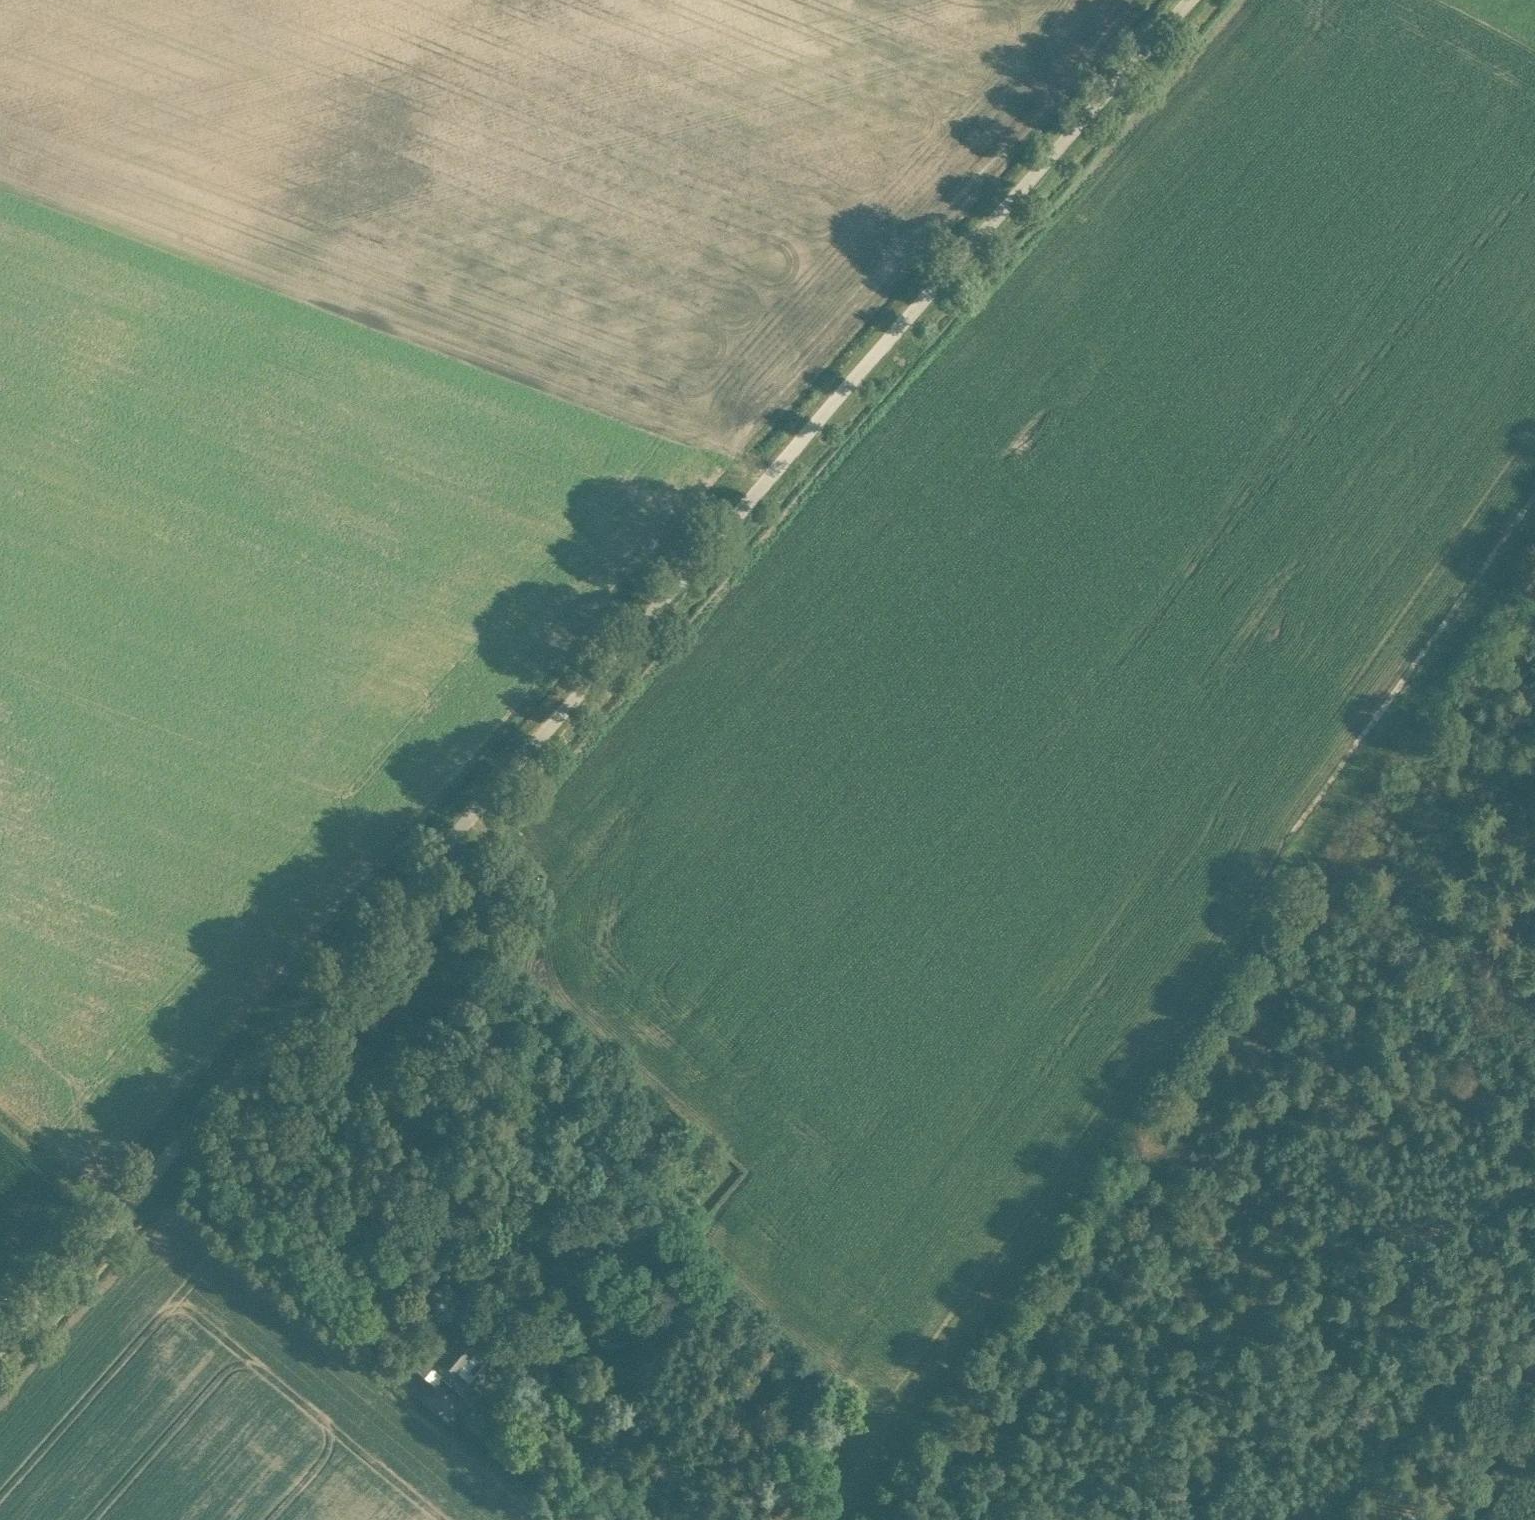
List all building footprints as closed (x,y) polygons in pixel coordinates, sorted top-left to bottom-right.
[(495,1364),(478,1350),(487,1338),(461,1317),(432,1350),(433,1351),(417,1369),(434,1384),(442,1374),(469,1396),(495,1364)]
